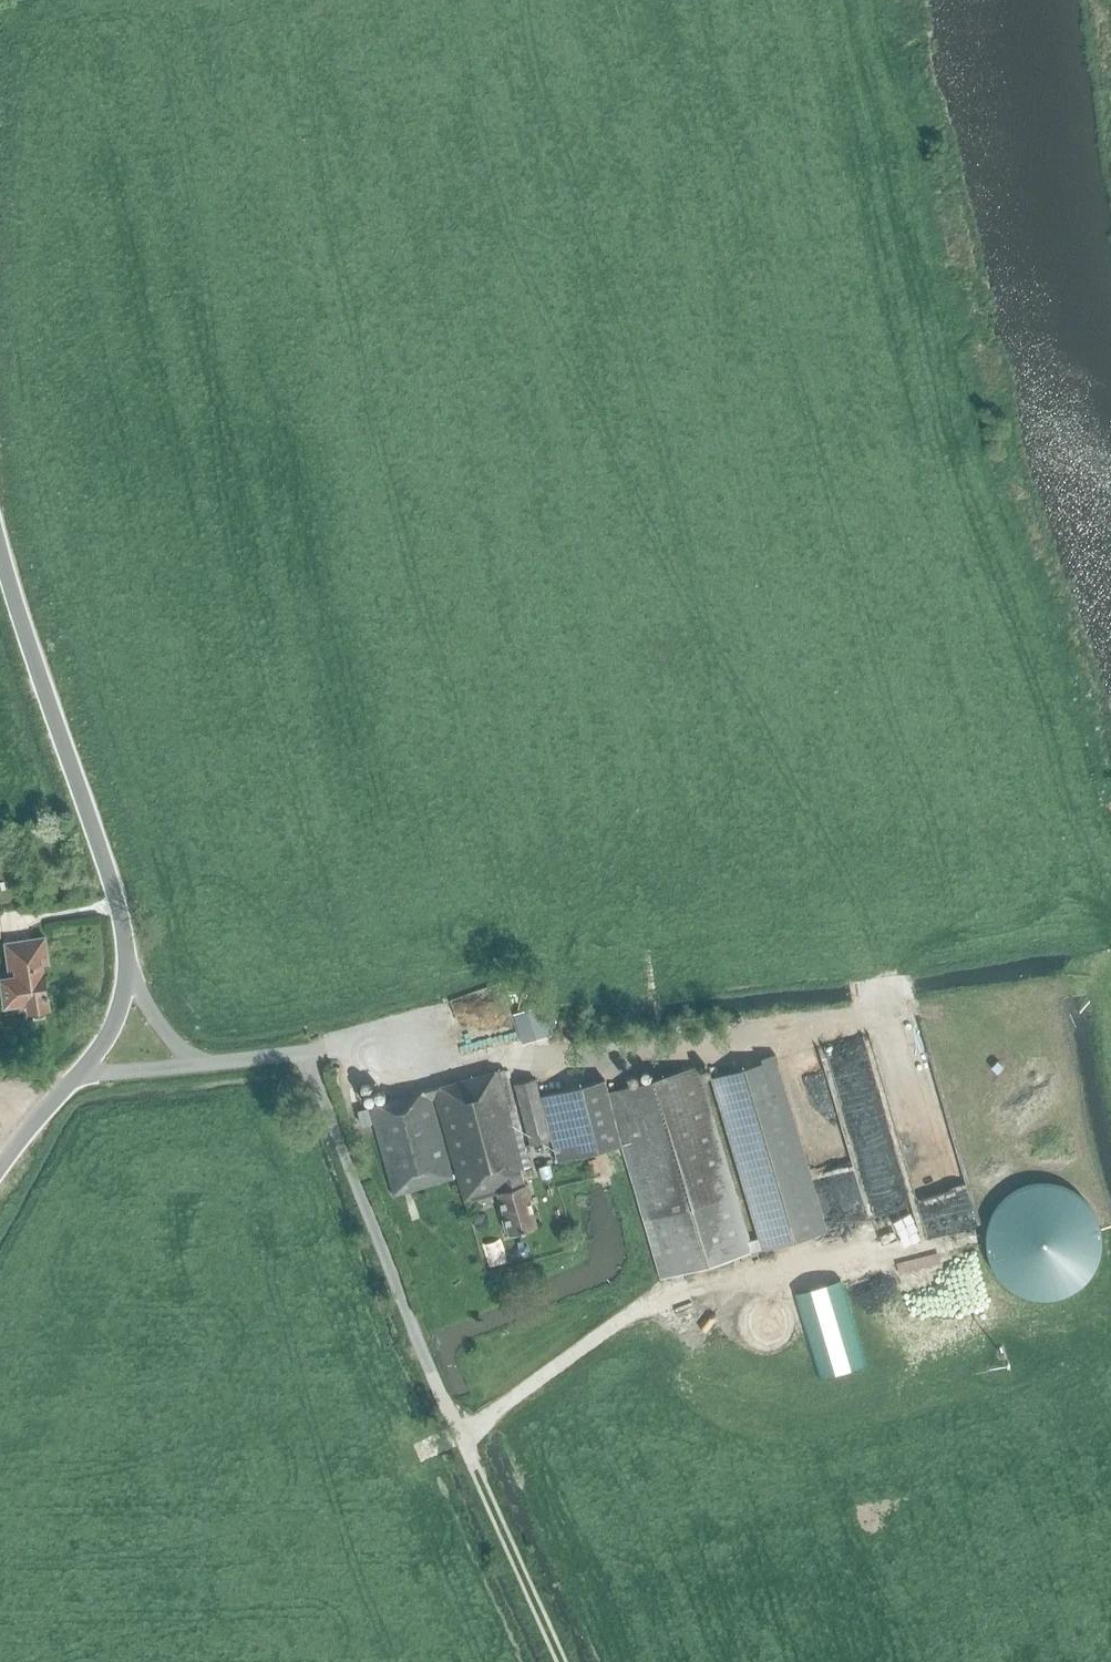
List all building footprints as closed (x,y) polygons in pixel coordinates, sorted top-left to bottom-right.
[(8,972),(13,971),(14,976),(0,978),(0,987),(3,1007),(26,1003),(27,1011),(47,1008),(41,965),(47,964),(43,937),(3,943),(8,972)] [(554,1029),(544,1000),(514,1011),(524,1040),(554,1029)] [(827,1231),(776,1058),(711,1077),(758,1238),(748,1240),(697,1066),(608,1092),(662,1277),(761,1248),(761,1250),(827,1231)] [(529,1163),(503,1070),(368,1107),(392,1195),(452,1179),(430,1099),(435,1098),(463,1202),(496,1193),(507,1234),(536,1226),(520,1168),(522,1167),(522,1165),(529,1163)] [(550,1139),(534,1079),(514,1084),(529,1144),(550,1139)] [(621,1145),(604,1079),(539,1096),(556,1162),(621,1145)] [(932,1241),(981,1226),(974,1203),(925,1218),(932,1241)] [(772,1295),(764,1294),(757,1295),(751,1298),(745,1303),(740,1309),(738,1316),(737,1323),(738,1330),(740,1337),(744,1343),(750,1348),(757,1351),(764,1353),(771,1352),(778,1350),(784,1346),(789,1341),(793,1334),(795,1327),(795,1320),(793,1313),(790,1306),(785,1301),(779,1297),(772,1295)]
